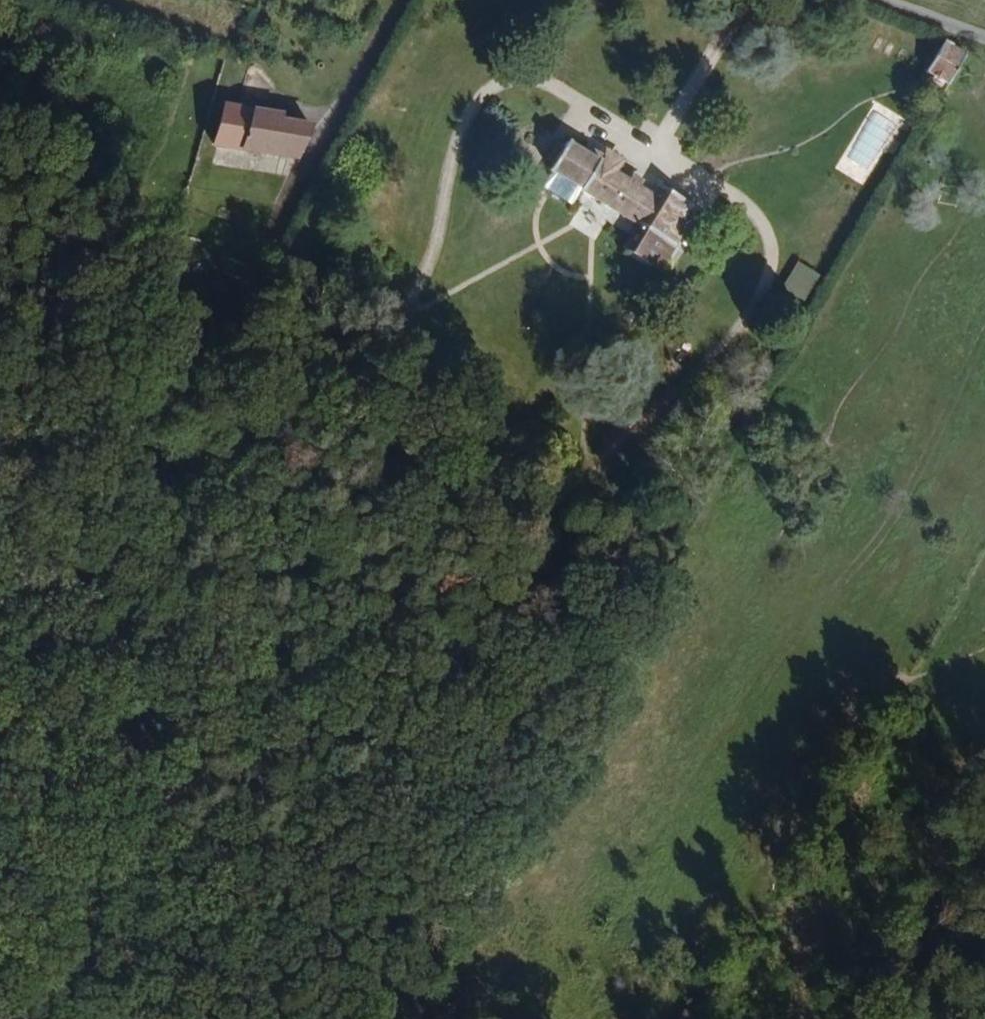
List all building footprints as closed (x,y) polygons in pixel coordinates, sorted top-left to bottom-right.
[(942,80),(960,49),(952,44),(934,76),(942,80)] [(950,97),(974,55),(960,49),(942,80),(936,89),(950,97)] [(308,150),(323,121),(290,113),(291,110),(249,101),(247,105),(237,102),(229,127),(234,129),(230,140),(287,150),(288,146),(308,150)] [(230,140),(234,129),(229,127),(225,140),(230,140)] [(708,210),(676,192),(670,201),(628,176),(633,168),(632,164),(620,157),(614,166),(579,145),(562,171),(653,225),(651,230),(686,249),(708,210)] [(811,296),(821,270),(799,262),(789,288),(811,296)]
